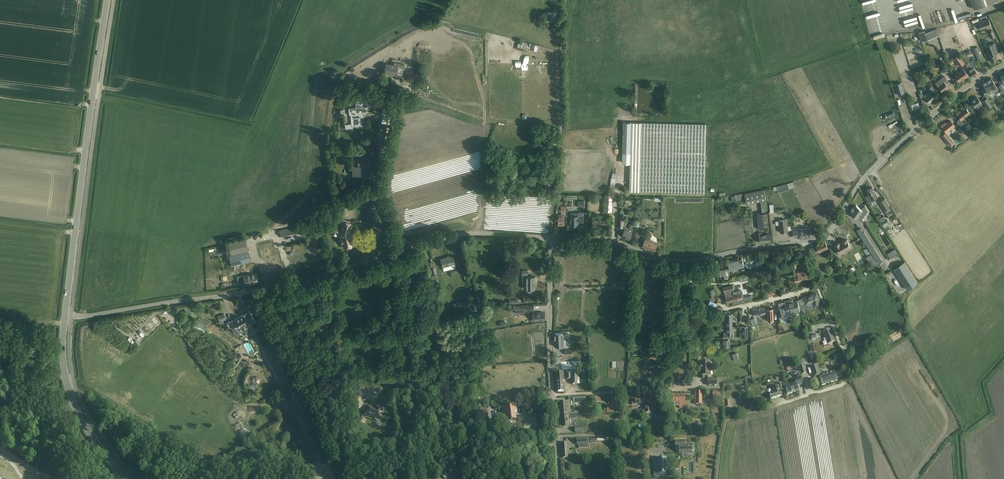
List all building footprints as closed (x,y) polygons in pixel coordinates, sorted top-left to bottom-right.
[(972,4),(973,9),(997,1),(997,0),(970,0),(972,4)] [(904,15),(898,17),(901,27),(910,25),(907,15),(904,15)] [(884,32),(896,29),(892,18),(881,22),(884,32)] [(978,23),(980,30),(981,30),(991,26),(988,19),(978,23)] [(919,32),(921,41),(939,35),(937,29),(925,32),(925,30),(919,32)] [(991,62),(997,59),(995,54),(998,53),(998,52),(994,43),(995,43),(994,42),(984,46),(985,47),(989,56),(988,56),(988,57),(989,56),(991,62)] [(954,58),(960,67),(965,63),(959,55),(954,58)] [(971,65),(969,62),(965,65),(973,77),(978,74),(973,67),(977,65),(975,62),(971,65)] [(386,71),(385,73),(391,74),(396,75),(396,76),(397,76),(397,75),(403,76),(405,65),(399,64),(398,66),(387,64),(386,69),(385,71),(386,71)] [(955,74),(959,81),(962,79),(963,80),(968,76),(963,68),(955,74)] [(936,84),(942,92),(948,87),(944,82),(947,79),(944,76),(936,83),(936,84)] [(991,78),(987,81),(994,92),(995,94),(998,92),(997,89),(998,88),(991,78)] [(994,92),(987,81),(982,84),(985,88),(982,90),(986,98),(990,96),(990,95),(994,92)] [(901,82),(895,84),(898,95),(904,93),(901,82)] [(921,98),(922,99),(925,103),(928,101),(929,103),(935,98),(930,92),(930,93),(929,92),(929,91),(924,96),(922,94),(920,96),(921,98)] [(366,97),(361,97),(355,98),(356,109),(350,109),(350,114),(354,114),(355,126),(364,125),(363,113),(367,112),(367,111),(367,110),(366,108),(368,108),(367,108),(366,97)] [(971,101),(979,112),(982,110),(980,107),(978,105),(981,103),(977,97),(973,100),(974,100),(972,101),(971,101)] [(982,102),(987,109),(992,105),(987,98),(982,102)] [(959,111),(956,113),(960,118),(962,120),(970,113),(965,108),(960,113),(959,111)] [(960,118),(958,120),(964,127),(966,125),(962,120),(960,118)] [(944,124),(941,126),(946,132),(955,126),(950,120),(945,125),(944,124)] [(622,163),(630,163),(629,191),(705,193),(707,124),(623,122),(622,163)] [(942,136),(949,145),(953,142),(945,133),(942,136)] [(352,175),(360,175),(365,175),(365,168),(367,168),(367,157),(358,156),(357,166),(353,166),(352,175)] [(544,189),(547,189),(552,189),(553,176),(545,176),(545,184),(544,184),(544,187),(544,189)] [(777,190),(778,192),(789,189),(794,187),(793,182),(788,183),(776,186),(774,187),(773,187),(773,191),(777,190)] [(869,194),(865,196),(868,202),(872,200),(878,196),(872,187),(866,191),(869,194)] [(744,193),(746,204),(766,200),(764,189),(744,193)] [(604,211),(612,212),(613,195),(605,194),(604,211)] [(885,198),(879,202),(884,211),(885,211),(889,217),(894,214),(890,208),(890,207),(885,198)] [(758,214),(759,224),(759,229),(769,228),(768,213),(766,201),(760,201),(762,214),(758,214)] [(563,215),(558,215),(558,225),(564,225),(564,215),(566,215),(566,206),(561,206),(561,212),(563,212),(563,215)] [(852,211),(850,214),(862,222),(864,220),(862,219),(862,218),(860,215),(862,212),(865,214),(868,211),(865,206),(861,209),(856,206),(854,209),(852,208),(851,209),(851,210),(852,211)] [(343,210),(338,209),(335,217),(341,219),(343,210)] [(578,213),(571,213),(571,215),(571,225),(572,225),(572,226),(576,226),(576,225),(578,225),(578,222),(584,222),(584,216),(583,216),(583,212),(578,212),(578,213)] [(594,218),(594,226),(607,226),(607,218),(602,218),(602,216),(598,216),(598,218),(594,218)] [(648,224),(660,227),(662,220),(650,218),(648,224)] [(779,220),(780,232),(788,231),(786,219),(779,220)] [(349,248),(350,248),(351,247),(352,246),(352,245),(351,242),(352,242),(352,240),(351,240),(349,232),(350,228),(352,227),(353,223),(343,221),(339,233),(342,234),(342,238),(340,239),(340,238),(341,244),(342,243),(343,247),(347,247),(348,247),(349,248)] [(844,230),(849,233),(853,223),(848,221),(844,230)] [(629,228),(627,227),(624,226),(623,230),(624,230),(622,235),(626,236),(625,238),(629,239),(628,239),(629,238),(632,230),(632,229),(633,226),(630,225),(629,228)] [(857,230),(878,264),(882,261),(864,232),(863,232),(860,228),(857,230)] [(792,230),(793,237),(800,236),(800,238),(810,237),(809,229),(800,230),(799,229),(792,230)] [(762,235),(762,232),(759,233),(760,243),(771,241),(770,234),(762,235)] [(645,238),(644,241),(642,246),(654,251),(658,243),(645,238)] [(246,239),(228,243),(231,255),(229,256),(231,265),(251,261),(249,251),(246,239)] [(836,247),(834,248),(837,254),(839,253),(840,254),(844,252),(843,250),(851,246),(847,239),(842,242),(843,242),(840,244),(839,242),(835,245),(836,247)] [(816,245),(819,252),(828,248),(825,241),(816,245)] [(871,254),(866,257),(872,266),(877,263),(871,254)] [(440,259),(444,271),(456,267),(453,255),(440,259)] [(744,266),(742,258),(728,262),(730,269),(744,266)] [(753,267),(761,264),(760,259),(751,263),(753,267)] [(894,269),(907,290),(917,283),(904,262),(894,269)] [(731,278),(728,269),(722,270),(724,280),(731,278)] [(804,272),(804,271),(797,273),(798,276),(794,277),(795,282),(810,279),(808,271),(804,272)] [(257,274),(252,275),(241,276),(242,284),(244,283),(244,284),(258,282),(257,274)] [(535,289),(535,277),(526,277),(526,280),(524,280),(524,284),(526,284),(526,289),(528,289),(528,294),(534,294),(534,289),(535,289)] [(733,285),(723,287),(727,303),(734,301),(735,304),(752,300),(751,295),(742,297),(741,290),(737,291),(733,292),(732,289),(734,289),(733,285)] [(803,297),(805,302),(806,305),(812,302),(814,307),(821,305),(817,292),(803,297)] [(790,300),(784,302),(785,307),(786,308),(785,308),(786,312),(787,311),(788,313),(790,312),(791,314),(800,312),(799,308),(797,301),(793,302),(792,299),(790,300)] [(761,307),(753,309),(754,316),(766,313),(767,313),(768,321),(774,320),(773,308),(767,309),(765,310),(764,308),(762,309),(761,307)] [(779,308),(777,309),(779,314),(780,320),(785,319),(785,316),(788,315),(788,313),(787,311),(786,312),(785,308),(786,308),(785,307),(779,308)] [(232,321),(234,325),(235,327),(231,329),(234,334),(235,334),(245,330),(243,326),(254,321),(249,312),(232,321)] [(307,321),(316,331),(325,322),(316,313),(307,321)] [(732,314),(725,315),(725,327),(726,327),(726,333),(724,333),(724,338),(733,338),(732,333),(731,333),(731,327),(732,327),(732,314)] [(198,325),(208,330),(210,326),(200,321),(198,325)] [(830,329),(829,330),(823,332),(828,345),(835,342),(830,329)] [(562,333),(559,333),(554,333),(555,346),(564,346),(564,338),(563,338),(562,333)] [(420,336),(425,347),(430,345),(425,334),(420,336)] [(711,376),(711,362),(701,362),(701,376),(711,376)] [(811,367),(814,377),(820,375),(817,366),(811,367)] [(564,372),(562,373),(557,373),(558,392),(564,391),(563,381),(565,381),(564,372)] [(819,381),(820,381),(822,386),(837,381),(834,372),(819,377),(819,378),(819,379),(819,381)] [(795,380),(796,383),(785,387),(787,394),(798,391),(797,386),(802,384),(800,378),(795,380)] [(778,384),(778,386),(772,388),(774,393),(769,394),(771,399),(782,396),(780,390),(783,389),(781,383),(778,384)] [(676,393),(673,394),(673,402),(679,402),(679,408),(686,408),(685,395),(676,395),(676,393)] [(560,402),(561,415),(570,414),(570,406),(574,405),(574,402),(585,401),(585,396),(573,397),(573,401),(560,402)] [(612,406),(608,406),(608,412),(620,412),(620,406),(620,397),(611,397),(612,405),(612,406)] [(647,398),(632,399),(632,404),(644,404),(644,408),(645,407),(645,416),(651,416),(651,417),(655,416),(654,407),(651,407),(651,404),(648,404),(647,398)] [(505,406),(507,418),(507,423),(516,422),(515,412),(517,412),(516,405),(505,406)] [(365,414),(375,418),(375,417),(380,419),(384,409),(378,407),(377,410),(367,406),(365,414)] [(570,414),(561,415),(562,427),(573,426),(572,419),(576,419),(576,414),(574,414),(570,414)] [(577,438),(577,445),(579,445),(579,448),(589,448),(588,438),(577,438)] [(685,441),(681,441),(676,441),(676,440),(675,440),(676,449),(679,449),(679,454),(692,453),(692,451),(693,451),(693,448),(693,447),(692,447),(692,445),(685,445),(685,441)] [(666,458),(653,459),(654,475),(667,474),(666,458)]
